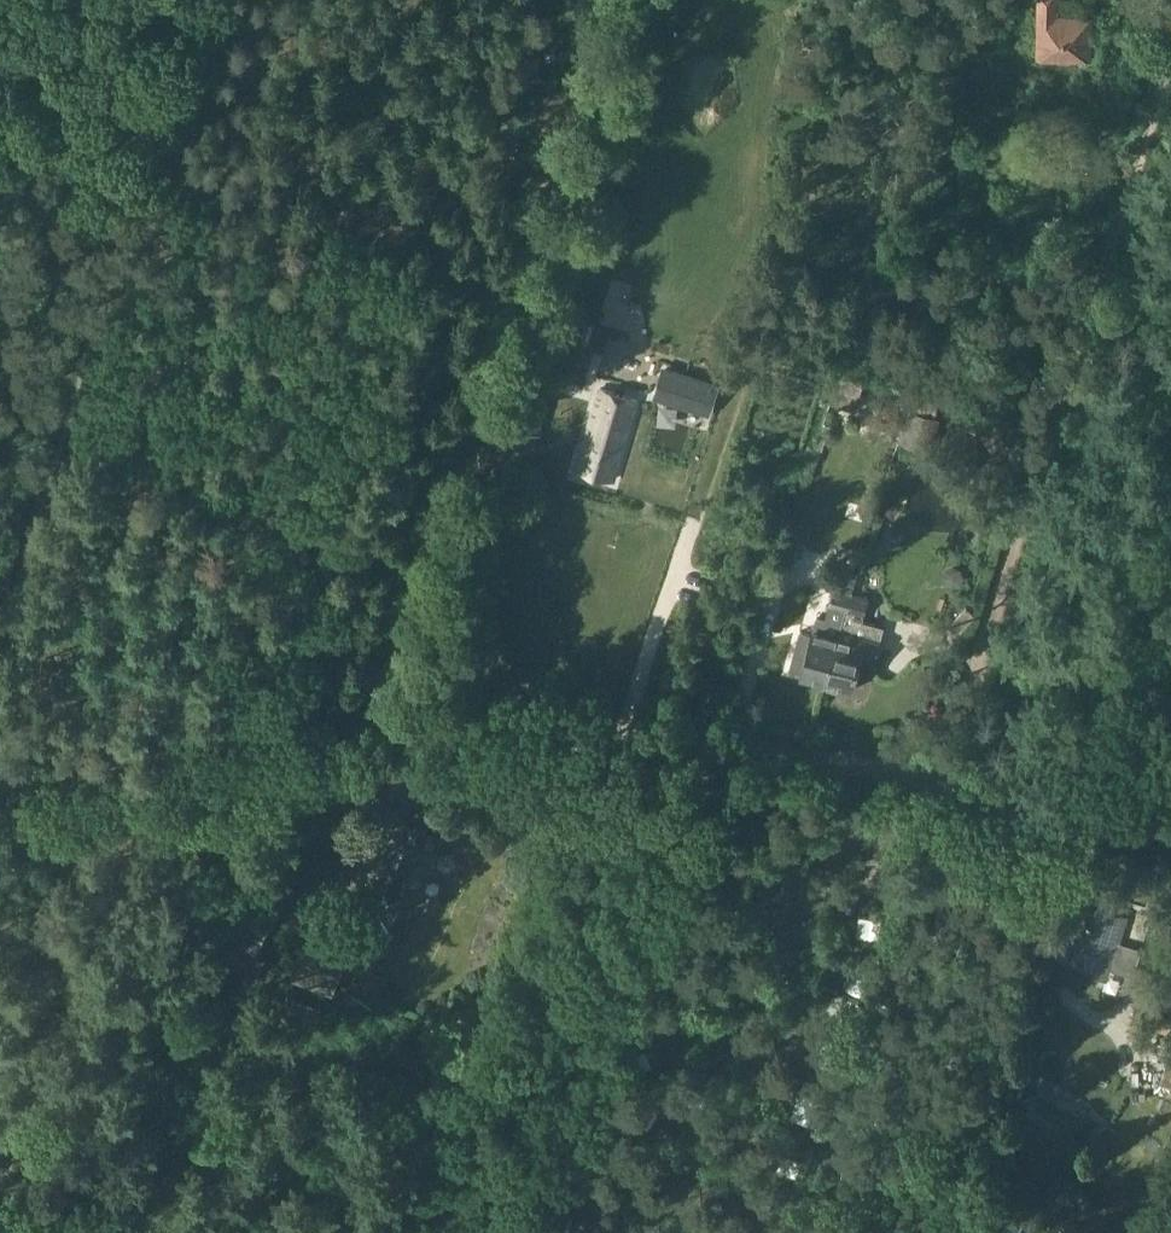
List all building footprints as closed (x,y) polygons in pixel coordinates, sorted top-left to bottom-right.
[(1038,56),(1092,57),(1093,17),(1057,16),(1058,0),(1040,0),(1038,56)] [(666,368),(658,395),(709,410),(717,383),(666,368)] [(842,368),(831,401),(853,408),(864,375),(842,368)] [(615,480),(636,419),(596,406),(577,469),(615,480)] [(923,448),(933,417),(912,410),(902,442),(923,448)] [(802,675),(827,682),(855,592),(853,592),(857,577),(832,570),(827,587),(834,589),(826,617),(817,614),(813,632),(801,629),(790,668),(803,672),(802,675)] [(870,597),(855,592),(827,682),(852,690),(862,657),(875,661),(885,627),(863,621),(870,597)] [(403,849),(398,862),(388,891),(418,902),(427,878),(429,873),(426,872),(431,859),(435,861),(443,839),(407,826),(399,848),(403,849)] [(1061,954),(1096,965),(1093,973),(1123,983),(1129,964),(1117,960),(1131,918),(1071,899),(1057,943),(1064,945),(1061,954)] [(1163,1080),(1170,1083),(1170,1057),(1163,1080)]
